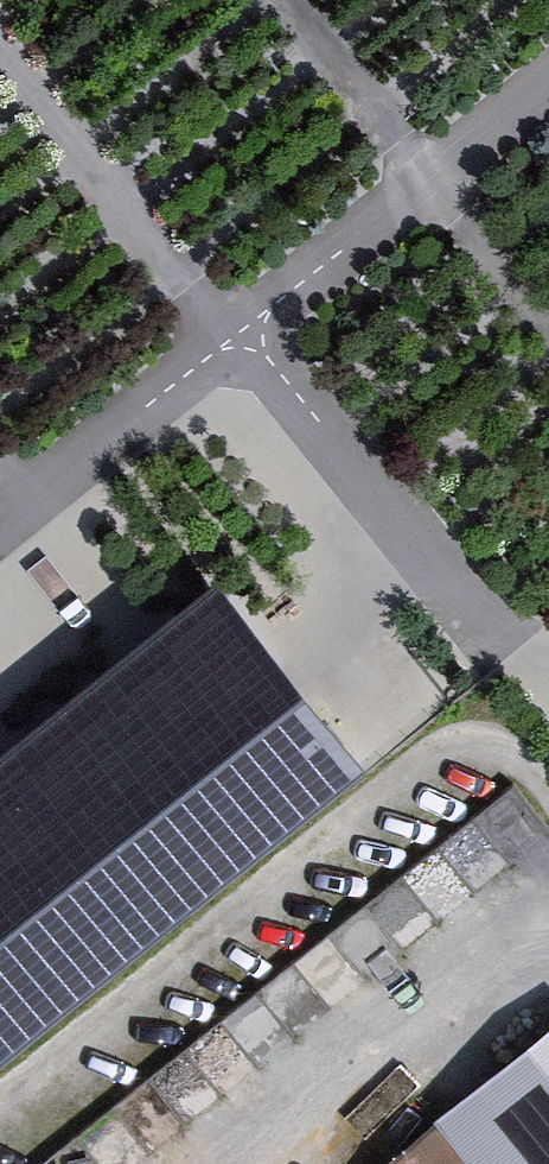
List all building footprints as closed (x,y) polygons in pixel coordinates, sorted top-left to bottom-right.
[(367,757),(220,561),(0,726),(0,1031),(367,757)] [(548,835),(548,822),(521,781),(363,888),(397,939),(548,835)] [(433,1121),(437,1125),(388,1163),(548,1163),(548,1029),(433,1121)]
